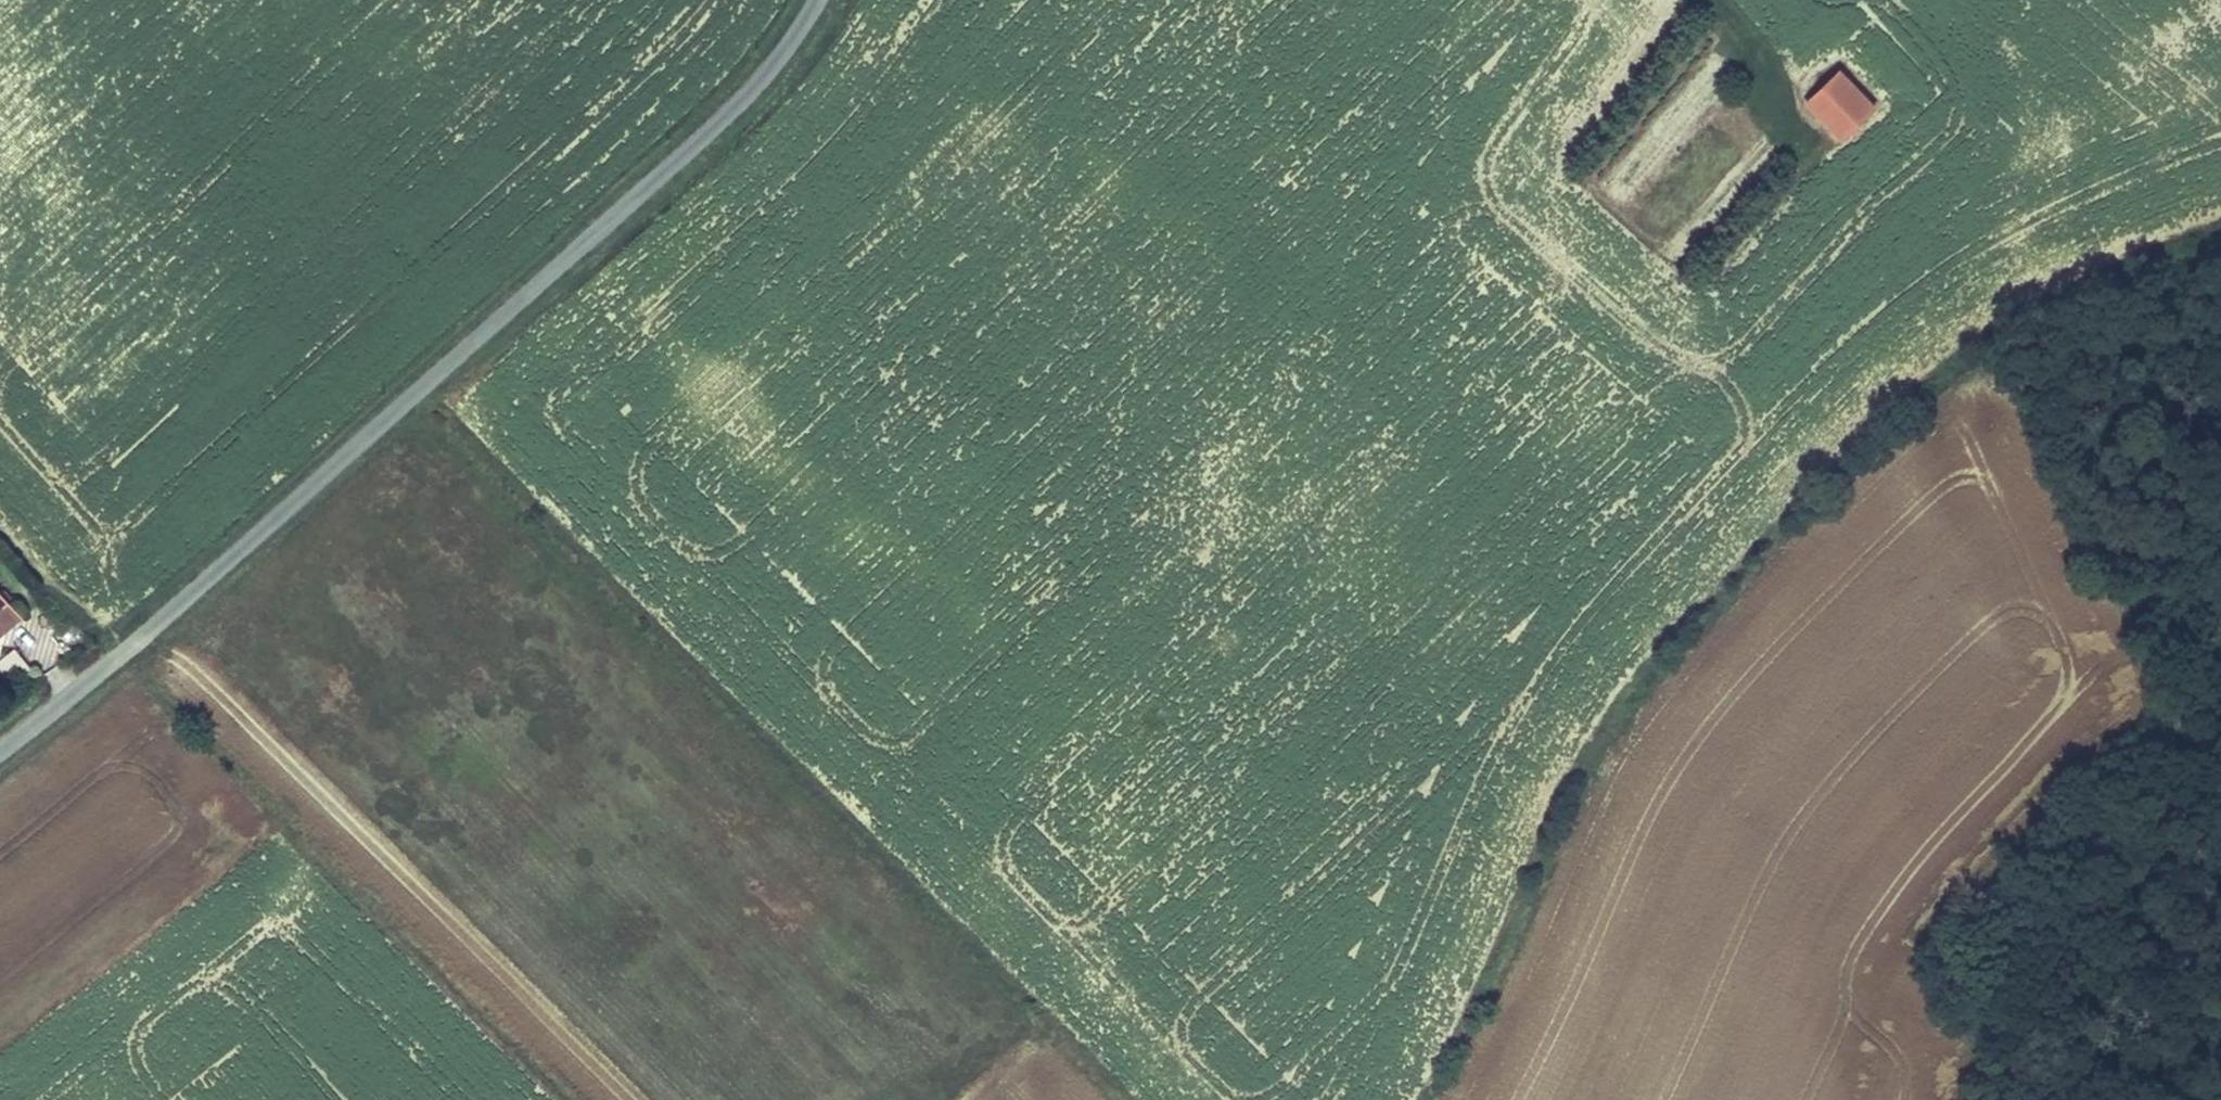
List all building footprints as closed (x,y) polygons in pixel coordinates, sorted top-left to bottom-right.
[(1842,146),(1880,109),(1842,70),(1804,106),(1842,146)] [(6,635),(23,622),(0,593),(0,629),(6,635)] [(0,659),(0,676),(11,690),(33,674),(13,649),(0,659)]
